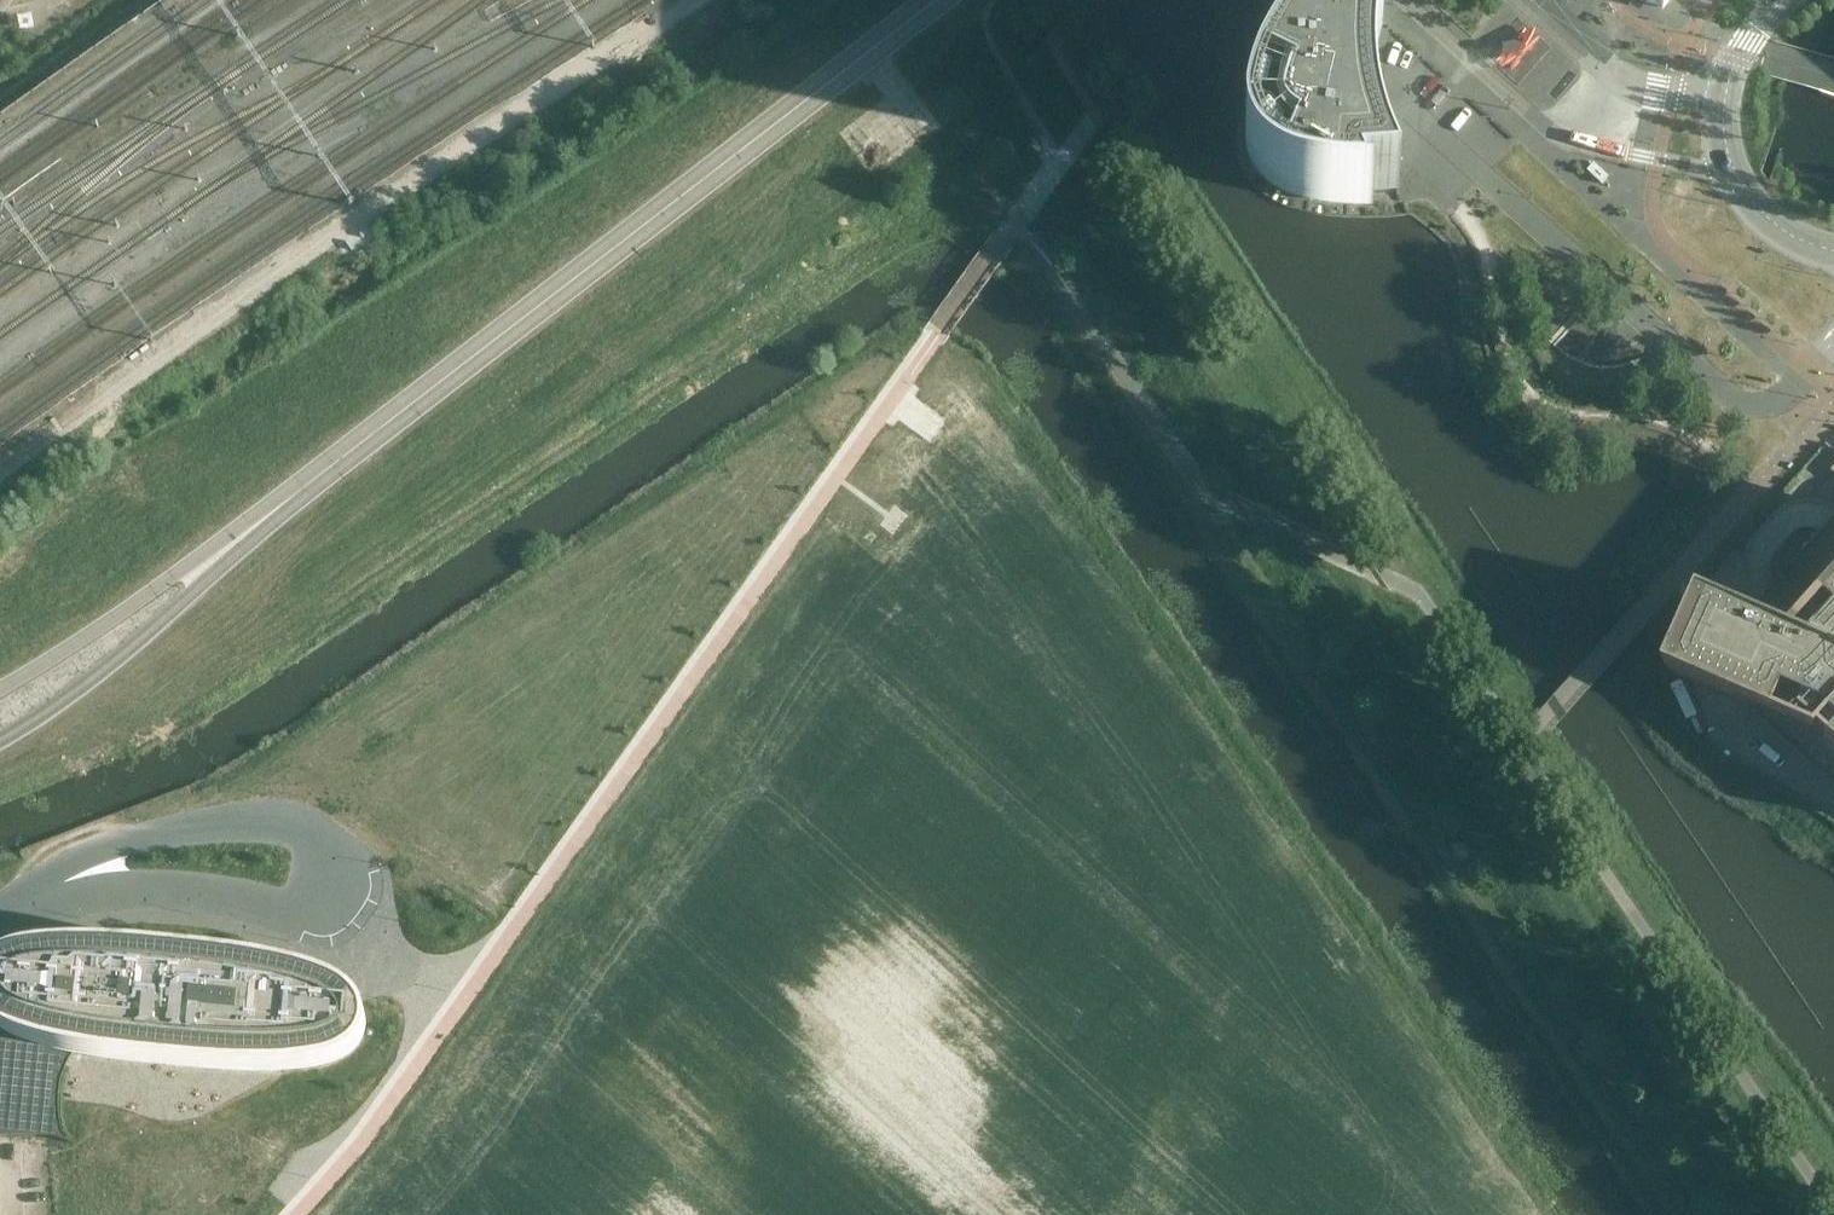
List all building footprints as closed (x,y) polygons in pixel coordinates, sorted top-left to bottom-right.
[(1256,133),(1256,146),(1259,159),(1266,170),(1276,178),(1292,186),(1309,192),(1327,195),(1345,196),(1367,195),(1379,194),(1398,192),(1388,170),(1379,137),(1374,107),(1379,105),(1381,101),(1381,96),(1378,92),(1374,91),(1374,67),(1377,44),(1383,21),(1376,15),(1377,14),(1361,0),(1334,0),(1327,8),(1310,30),(1292,54),(1276,80),(1267,97),(1260,115),(1256,133)] [(1663,12),(1671,0),(1645,0),(1663,12)] [(1825,444),(1833,453),(1833,434),(1825,444)] [(1833,789),(1833,515),(1744,615),(1702,597),(1691,591),(1657,668),(1669,673),(1738,704),(1833,789)] [(22,1135),(40,1135),(47,1136),(57,1137),(57,1138),(58,1137),(59,1138),(69,1142),(72,1143),(66,1136),(65,1135),(61,1125),(61,1120),(60,1114),(59,1107),(59,1103),(59,1102),(59,1101),(59,1099),(59,1098),(60,1089),(62,1079),(64,1072),(69,1061),(69,1060),(70,1059),(71,1057),(72,1056),(73,1055),(74,1054),(76,1053),(77,1052),(88,1052),(99,1054),(100,1054),(105,1055),(112,1056),(123,1057),(135,1059),(153,1061),(177,1063),(194,1065),(212,1066),(230,1067),(248,1068),(262,1068),(266,1068),(284,1067),(302,1066),(304,1065),(319,1063),(327,1061),(335,1059),(336,1058),(342,1055),(347,1052),(348,1051),(352,1048),(355,1044),(357,1041),(358,1039),(358,1038),(359,1037),(361,1032),(362,1028),(362,1027),(361,1028),(361,1027),(362,1024),(362,1020),(361,1019),(361,1016),(360,1015),(359,1012),(359,1011),(359,1010),(358,1009),(358,1008),(357,1008),(356,1005),(355,1004),(354,1003),(352,1001),(354,999),(354,998),(342,986),(338,990),(337,989),(321,982),(310,978),(299,975),(298,974),(297,975),(297,974),(287,972),(287,971),(264,967),(240,963),(226,961),(217,960),(193,958),(169,955),(146,953),(122,952),(98,951),(81,951),(80,951),(62,951),(44,953),(37,954),(27,956),(22,957),(8,961),(4,963),(2,964),(0,966),(0,1136),(22,1135)]
